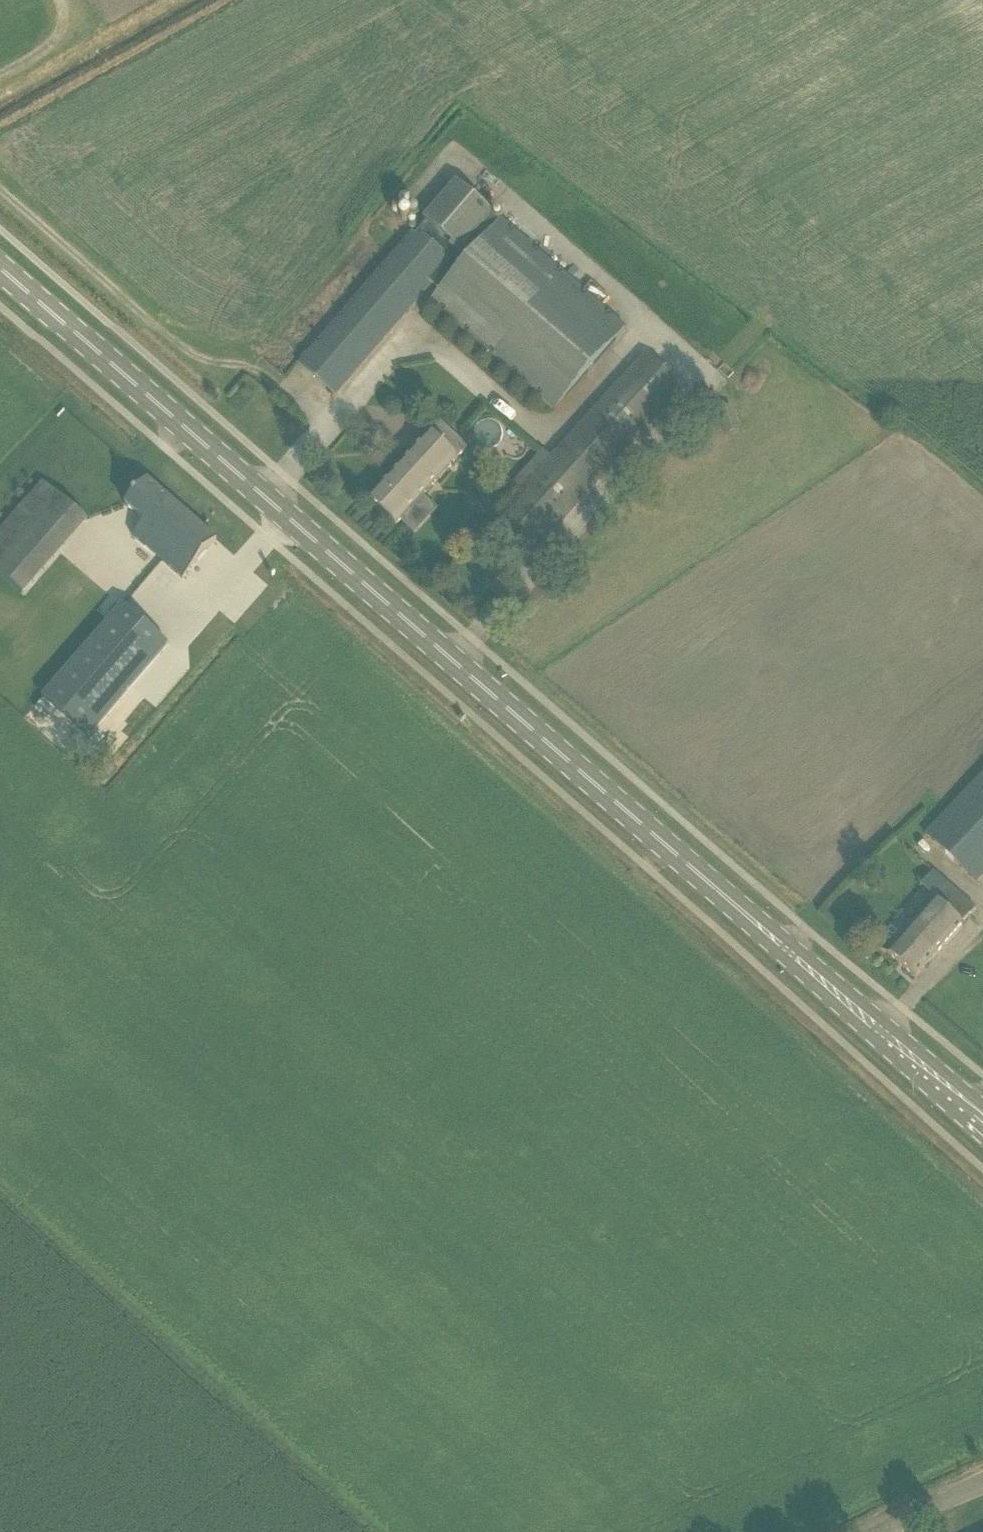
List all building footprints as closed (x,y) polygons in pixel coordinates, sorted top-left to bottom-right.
[(448,181),(414,219),(453,254),(487,216),(448,181)] [(489,355),(553,408),(622,325),(493,218),(454,265),(519,319),(489,355)] [(430,297),(384,255),(319,327),(365,369),(430,297)] [(438,424),(386,482),(369,500),(396,526),(410,511),(465,449),(438,424)] [(125,507),(144,522),(131,538),(119,551),(140,569),(141,567),(142,568),(152,555),(175,574),(200,595),(201,596),(221,572),(234,556),(147,481),(134,496),(125,507)] [(78,524),(40,492),(0,539),(0,580),(17,595),(78,524)] [(121,608),(43,702),(89,740),(167,646),(121,608)] [(926,839),(975,886),(982,878),(982,779),(926,839)] [(948,885),(901,940),(888,955),(915,978),(928,963),(975,909),(948,885)]
